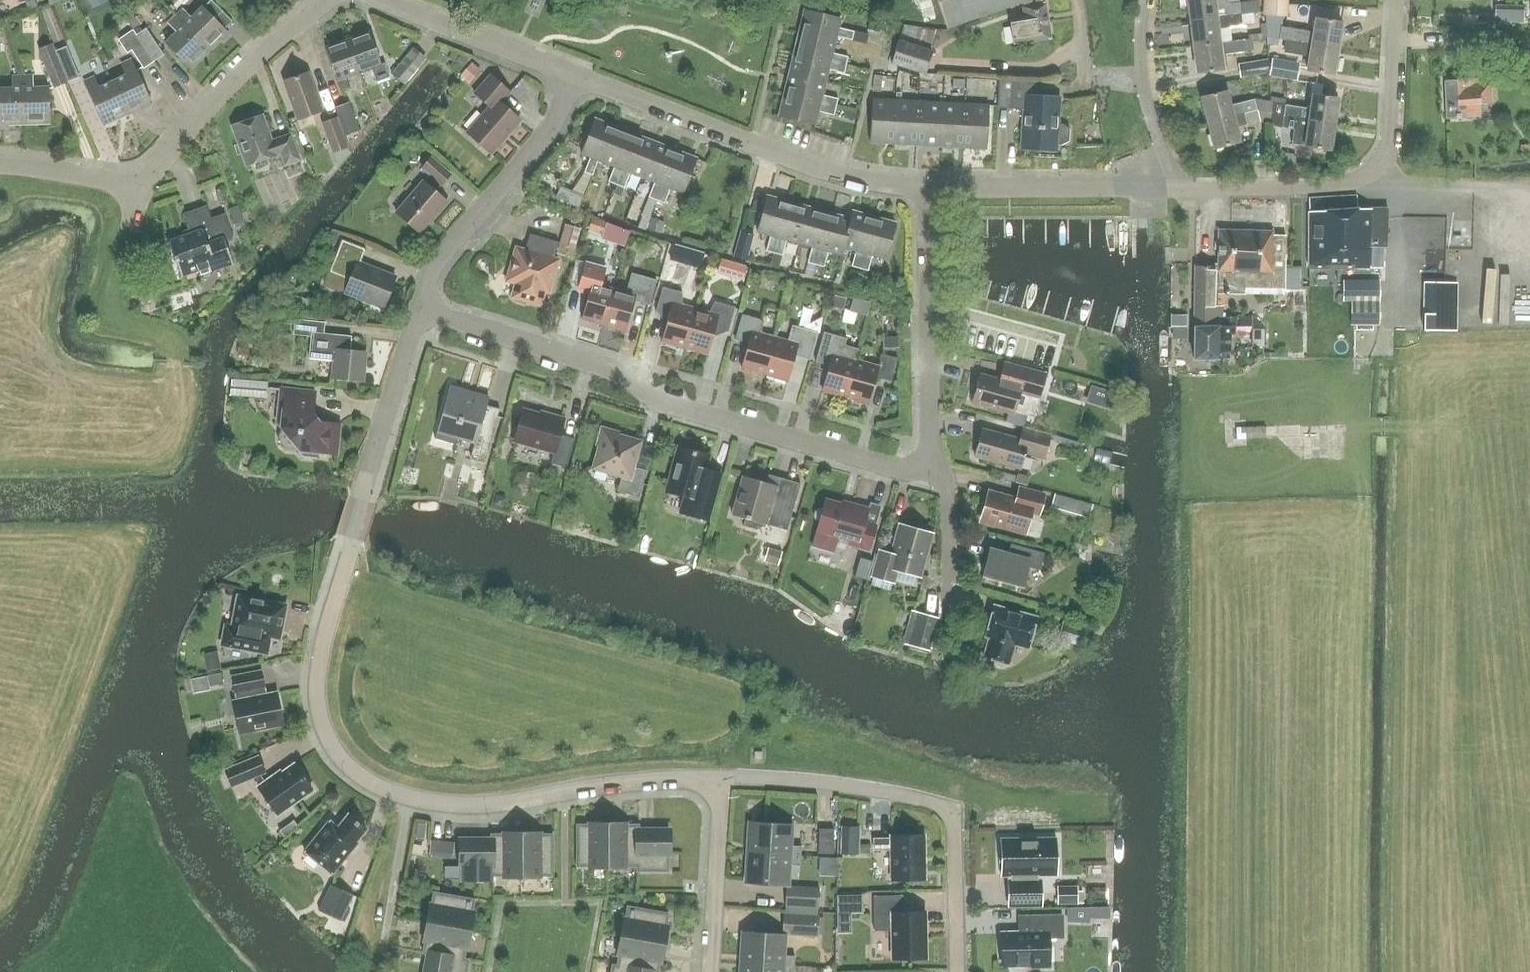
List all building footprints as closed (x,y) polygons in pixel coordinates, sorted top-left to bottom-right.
[(26,1),(30,10),(38,7),(36,0),(28,0),(26,1)] [(93,8),(108,1),(108,0),(89,0),(93,8)] [(931,0),(918,0),(923,19),(936,15),(931,0)] [(1025,0),(937,0),(946,27),(1025,0)] [(1191,21),(1242,14),(1240,3),(1229,4),(1228,0),(1188,0),(1191,21)] [(1259,0),(1240,3),(1242,14),(1254,12),(1261,12),(1259,0)] [(1016,44),(1051,39),(1045,3),(1023,7),(1024,15),(1012,17),(1016,44)] [(1287,15),(1287,5),(1264,4),(1264,14),(1287,15)] [(1524,6),(1505,6),(1505,22),(1524,23),(1524,6)] [(176,16),(210,51),(228,32),(203,7),(192,18),(183,9),(176,16)] [(805,10),(800,32),(836,40),(837,36),(853,40),(855,31),(839,27),(841,19),(805,10)] [(1254,12),(1242,14),(1243,27),(1256,25),(1254,12)] [(1242,14),(1191,21),(1194,47),(1220,43),(1232,42),(1230,29),(1243,27),(1242,14)] [(191,69),(210,51),(176,16),(169,24),(177,32),(166,43),(191,69)] [(1287,40),(1338,48),(1342,22),(1316,18),(1314,33),(1289,29),(1281,27),(1279,39),(1287,40)] [(870,21),(868,29),(879,32),(882,23),(870,21)] [(133,31),(154,62),(165,55),(147,28),(143,31),(140,26),(133,31)] [(144,68),(154,62),(133,31),(119,40),(128,53),(132,50),(144,68)] [(855,31),(853,40),(867,44),(869,35),(855,31)] [(1479,47),(1507,47),(1506,31),(1479,32),(1479,47)] [(836,40),(800,32),(795,52),(847,65),(847,64),(849,57),(833,53),(836,40)] [(348,40),(360,74),(373,69),(376,79),(385,76),(381,66),(382,66),(370,33),(348,40)] [(1253,39),(1245,40),(1247,53),(1254,52),(1253,39)] [(347,78),(360,74),(348,40),(326,48),(338,81),(342,90),(350,88),(347,78)] [(926,75),(934,51),(899,40),(892,64),(926,75)] [(1220,43),(1194,47),(1198,73),(1223,69),(1222,56),(1247,53),(1245,40),(1232,42),(1220,43)] [(1333,75),(1338,48),(1287,40),(1286,52),(1310,56),(1307,70),(1333,75)] [(55,51),(56,51),(53,44),(40,49),(55,87),(67,82),(55,51)] [(55,51),(67,82),(79,77),(67,46),(56,51),(55,51)] [(405,86),(426,61),(427,60),(414,48),(391,74),(405,86)] [(463,67),(470,59),(462,55),(452,52),(450,59),(456,62),(463,67)] [(829,69),(845,73),(847,65),(795,52),(790,73),(826,82),(829,69)] [(1293,80),(1296,62),(1272,58),(1269,77),(1293,80)] [(113,82),(128,114),(152,103),(132,60),(122,64),(127,75),(113,82)] [(1242,78),(1269,73),(1267,60),(1239,65),(1242,78)] [(473,63),(462,75),(471,83),(482,71),(473,63)] [(847,65),(845,73),(855,76),(857,67),(847,64),(847,65)] [(298,120),(323,111),(309,72),(284,81),(298,120)] [(785,94),(836,107),(838,99),(823,95),(826,82),(790,73),(785,94)] [(491,153),(520,119),(501,103),(510,92),(491,75),(475,94),(490,107),(468,133),(491,153)] [(24,124),(23,76),(13,76),(13,88),(0,89),(0,125),(24,124)] [(23,76),(24,124),(50,123),(49,87),(34,88),(33,76),(23,76)] [(875,76),(873,91),(881,92),(883,76),(875,76)] [(128,114),(113,82),(100,88),(95,77),(85,82),(105,125),(128,114)] [(965,88),(965,79),(953,78),(953,87),(965,88)] [(1477,83),(1477,78),(1445,81),(1447,118),(1480,116),(1479,104),(1493,103),(1491,82),(1477,83)] [(967,79),(967,90),(976,91),(977,79),(967,79)] [(1061,145),(1069,141),(1070,129),(1063,124),(1059,124),(1060,98),(1038,96),(1039,82),(999,80),(998,108),(1023,109),(1021,149),(1057,151),(1057,145),(1061,145)] [(1257,110),(1255,99),(1230,105),(1226,90),(1201,97),(1208,122),(1257,110)] [(1258,100),(1268,101),(1269,91),(1259,90),(1258,100)] [(834,115),(836,107),(785,94),(779,116),(815,125),(818,111),(834,115)] [(1284,117),(1334,124),(1338,98),(1312,94),(1310,109),(1286,105),(1284,117)] [(870,142),(894,144),(897,100),(873,99),(870,142)] [(1268,101),(1258,100),(1255,99),(1257,110),(1208,122),(1215,148),(1240,142),(1236,127),(1260,121),(1271,124),(1271,102),(1268,101)] [(920,102),(897,100),(894,144),(917,145),(920,102)] [(940,146),(942,103),(920,102),(917,145),(940,146)] [(1284,117),(1286,105),(1271,102),(1271,124),(1294,130),(1292,144),(1305,146),(1305,147),(1330,150),(1334,124),(1284,117)] [(344,136),(360,130),(350,103),(335,108),(344,136)] [(963,148),(965,104),(942,103),(940,146),(963,148)] [(965,104),(963,148),(987,149),(989,106),(965,104)] [(272,141),(263,116),(233,126),(247,165),(282,153),(286,165),(300,160),(291,135),(272,141)] [(333,152),(347,147),(337,119),(323,124),(333,152)] [(599,160),(603,162),(616,127),(595,119),(582,154),(591,157),(585,172),(593,175),(599,160)] [(616,127),(603,162),(615,166),(609,182),(617,185),(636,135),(616,127)] [(643,177),(656,143),(636,135),(617,185),(625,188),(631,172),(643,177)] [(649,197),(657,200),(676,150),(656,143),(643,177),(655,182),(649,197)] [(1529,153),(1529,151),(1529,144),(1520,144),(1520,153),(1529,153)] [(347,147),(333,152),(339,167),(350,155),(347,147)] [(697,159),(676,150),(657,200),(665,203),(671,188),(684,193),(697,159)] [(442,185),(451,174),(432,157),(422,168),(430,175),(425,182),(424,181),(396,213),(419,233),(437,212),(438,214),(448,202),(435,191),(441,185),(442,185)] [(617,185),(614,194),(621,196),(625,188),(617,185)] [(563,187),(558,198),(579,207),(584,195),(572,191),(563,187)] [(775,253),(789,202),(768,196),(758,232),(771,235),(766,251),(775,253)] [(1358,209),(1357,197),(1310,199),(1310,212),(1309,212),(1309,268),(1343,269),(1383,269),(1383,248),(1386,248),(1387,209),(1358,209)] [(789,202),(775,253),(783,256),(787,240),(800,243),(810,207),(789,202)] [(212,218),(207,205),(184,214),(191,234),(169,242),(182,276),(199,270),(201,275),(234,263),(226,240),(234,237),(225,213),(212,218)] [(810,207),(800,243),(812,247),(808,263),(816,265),(831,213),(810,207)] [(860,268),(874,217),(853,211),(851,219),(844,247),(856,250),(852,265),(860,268)] [(842,255),(844,247),(851,219),(831,213),(816,265),(825,267),(829,251),(842,255)] [(639,227),(646,230),(650,218),(643,215),(639,227)] [(1423,247),(1448,248),(1449,217),(1410,216),(1410,233),(1423,233),(1423,247)] [(602,232),(606,221),(592,217),(589,228),(602,232)] [(874,217),(860,268),(869,270),(873,255),(886,259),(896,223),(874,217)] [(651,218),(646,229),(659,234),(664,223),(651,218)] [(572,258),(581,229),(566,224),(557,253),(572,258)] [(609,226),(605,240),(629,247),(633,233),(609,226)] [(741,230),(734,257),(746,260),(753,233),(741,230)] [(1222,327),(1222,318),(1223,307),(1214,307),(1215,293),(1244,293),(1244,284),(1271,285),(1271,289),(1285,289),(1286,235),(1273,235),(1273,231),(1219,230),(1218,268),(1195,267),(1194,327),(1222,327)] [(335,245),(340,234),(333,231),(328,242),(335,245)] [(554,259),(558,243),(531,235),(526,251),(517,248),(508,281),(517,283),(513,297),(540,305),(544,291),(549,293),(558,260),(554,259)] [(329,272),(325,284),(345,292),(384,307),(396,277),(361,264),(366,249),(342,239),(329,272)] [(675,244),(671,258),(680,261),(684,247),(675,244)] [(742,279),(746,266),(722,259),(718,272),(742,279)] [(577,260),(571,283),(579,285),(584,269),(586,262),(577,260)] [(604,325),(614,289),(602,285),(606,268),(586,262),(584,269),(579,285),(591,288),(582,319),(604,325)] [(657,280),(632,273),(626,292),(614,289),(604,325),(626,331),(635,301),(650,305),(657,280)] [(1300,290),(1301,274),(1291,274),(1291,290),(1300,290)] [(1344,280),(1344,301),(1354,302),(1354,316),(1354,325),(1357,325),(1374,325),(1380,325),(1380,316),(1380,302),(1380,280),(1344,280)] [(1458,330),(1459,282),(1425,281),(1424,330),(1458,330)] [(685,348),(696,309),(682,306),(683,293),(663,287),(656,312),(669,316),(662,341),(685,348)] [(832,306),(843,309),(846,299),(835,296),(832,306)] [(696,309),(685,348),(708,354),(715,329),(728,332),(735,307),(715,302),(709,313),(696,309)] [(765,374),(775,338),(760,334),(763,324),(761,319),(743,314),(736,339),(749,343),(742,368),(765,374)] [(1222,327),(1194,327),(1194,328),(1195,328),(1194,359),(1230,359),(1230,335),(1237,335),(1237,318),(1222,318),(1222,327)] [(309,359),(335,361),(334,378),(363,381),(366,353),(350,351),(352,336),(324,334),(325,323),(295,319),(294,335),(311,337),(309,359)] [(775,338),(765,374),(788,381),(795,356),(810,360),(818,333),(793,326),(788,342),(775,338)] [(1253,330),(1253,347),(1264,347),(1265,330),(1253,330)] [(846,397),(856,360),(859,349),(846,345),(848,339),(824,332),(816,362),(830,366),(823,390),(846,397)] [(899,336),(886,336),(886,348),(899,348),(899,336)] [(856,360),(846,397),(869,403),(876,378),(892,382),(898,359),(883,354),(879,367),(856,360)] [(1001,380),(981,375),(973,402),(1009,412),(1014,413),(1014,410),(1028,414),(1029,415),(1034,397),(1039,398),(1046,375),(1006,363),(1001,380)] [(486,461),(500,409),(487,405),(489,397),(452,387),(453,383),(452,382),(436,439),(438,439),(438,438),(456,443),(457,438),(475,443),(471,457),(486,461)] [(1121,395),(1095,386),(1091,398),(1117,406),(1121,395)] [(337,454),(340,424),(320,422),(313,414),(316,392),(266,387),(265,388),(281,390),(278,423),(283,430),(280,435),(279,441),(282,446),(287,450),(293,451),(298,449),(304,455),(317,456),(317,452),(337,454)] [(549,417),(523,410),(515,441),(554,452),(551,463),(567,468),(575,439),(560,434),(564,418),(550,414),(549,417)] [(1009,412),(1006,421),(1024,426),(1028,414),(1014,410),(1014,413),(1009,412)] [(640,498),(647,471),(634,467),(641,442),(618,435),(618,432),(602,428),(598,444),(600,445),(594,468),(622,476),(618,491),(640,498)] [(1044,459),(1050,435),(1023,428),(1020,439),(983,429),(975,457),(1021,470),(1025,453),(1044,459)] [(1052,441),(1082,449),(1084,442),(1055,434),(1052,441)] [(707,520),(716,490),(721,473),(705,469),(709,455),(680,447),(668,491),(686,496),(681,513),(707,520)] [(1030,477),(1018,474),(1016,482),(1028,486),(1030,477)] [(801,484),(769,475),(767,483),(743,476),(732,515),(745,519),(743,526),(758,530),(767,525),(788,530),(801,484)] [(1039,514),(1045,495),(1020,488),(1017,500),(989,492),(981,520),(1021,531),(1026,510),(1039,514)] [(1052,507),(1090,518),(1093,504),(1055,494),(1052,507)] [(851,507),(826,500),(823,509),(822,508),(818,510),(815,514),(815,518),(818,522),(820,522),(814,544),(836,550),(839,537),(851,540),(849,545),(870,551),(877,525),(865,522),(869,508),(852,503),(851,507)] [(919,575),(931,534),(901,526),(893,555),(881,552),(874,576),(893,582),(896,569),(919,575)] [(1040,570),(1045,553),(1010,544),(1008,554),(990,549),(981,583),(982,583),(984,576),(1023,586),(1027,569),(1031,568),(1040,570)] [(769,562),(779,565),(783,552),(773,549),(769,562)] [(861,558),(856,577),(868,580),(873,561),(861,558)] [(280,638),(286,606),(239,597),(233,627),(226,625),(222,644),(267,653),(271,636),(280,638)] [(1028,648),(1037,617),(994,605),(986,637),(989,638),(984,657),(996,660),(996,664),(1004,666),(1007,663),(1009,664),(1015,645),(1028,648)] [(929,650),(938,619),(912,612),(903,643),(929,650)] [(1059,638),(1091,647),(1096,630),(1064,622),(1059,638)] [(207,672),(222,669),(218,651),(204,654),(207,672)] [(263,696),(262,687),(265,687),(262,671),(233,677),(236,692),(238,692),(240,701),(234,702),(240,733),(284,724),(278,693),(263,696)] [(222,673),(208,676),(210,686),(224,683),(222,673)] [(240,784),(266,773),(259,756),(233,767),(240,784)] [(313,790),(295,765),(272,781),(271,779),(259,787),(278,814),(313,790)] [(367,830),(349,815),(338,827),(330,821),(305,851),(333,874),(358,843),(357,842),(367,830)] [(298,826),(294,820),(280,830),(286,838),(298,826)] [(419,823),(416,838),(425,839),(427,825),(419,823)] [(608,867),(608,824),(590,824),(590,825),(577,825),(577,866),(590,866),(590,867),(608,867)] [(608,824),(608,867),(627,867),(627,866),(637,866),(638,866),(638,829),(639,829),(639,825),(627,825),(627,824),(608,824)] [(838,854),(860,855),(861,826),(841,825),(841,831),(839,830),(838,854)] [(749,853),(801,855),(802,846),(790,846),(791,828),(751,826),(750,844),(749,844),(749,853)] [(818,853),(834,854),(835,829),(819,828),(818,853)] [(637,866),(637,871),(669,871),(669,855),(670,855),(670,829),(639,829),(638,829),(638,866),(637,866)] [(504,876),(522,876),(522,834),(504,834),(491,834),(492,839),(492,876),(493,876),(504,876)] [(522,834),(522,876),(541,876),(553,876),(553,834),(541,834),(522,834)] [(924,880),(923,835),(892,835),(892,839),(874,839),(874,850),(892,850),(893,880),(924,880)] [(493,881),(493,876),(492,876),(492,839),(461,839),(461,865),(462,865),(461,881),(493,881)] [(456,843),(432,840),(430,855),(454,858),(456,843)] [(1056,873),(1055,841),(1057,841),(1057,840),(1001,841),(1001,842),(1003,842),(1003,873),(1001,873),(1001,875),(1012,875),(1012,882),(1009,882),(1009,883),(1010,883),(1010,904),(1009,904),(1009,905),(1041,905),(1040,882),(1038,882),(1038,874),(1058,874),(1058,873),(1056,873)] [(801,866),(801,855),(749,853),(748,862),(747,880),(788,883),(789,865),(801,866)] [(346,922),(351,911),(348,909),(354,896),(332,885),(319,910),(341,921),(342,920),(346,922)] [(787,886),(786,913),(818,915),(818,912),(823,912),(825,892),(820,891),(821,888),(787,886)] [(1078,891),(1078,886),(1057,886),(1057,905),(1079,905),(1079,904),(1084,904),(1084,891),(1078,891)] [(428,922),(470,930),(474,912),(473,912),(475,899),(434,892),(432,904),(431,904),(428,922)] [(851,912),(863,911),(863,893),(838,894),(838,912),(851,912)] [(903,912),(903,896),(874,897),(875,933),(893,932),(893,959),(926,958),(925,912),(903,912)] [(625,918),(622,936),(664,944),(668,926),(667,926),(669,914),(628,906),(626,919),(625,918)] [(1070,909),(1070,918),(1088,918),(1088,909),(1070,909)] [(819,937),(820,915),(818,915),(784,913),(783,935),(819,937)] [(1049,967),(1049,938),(1063,938),(1063,915),(1019,916),(1020,933),(1002,933),(1003,965),(1033,965),(1033,968),(1049,967)] [(465,959),(467,948),(470,930),(428,922),(425,941),(423,953),(428,954),(428,953),(465,959)] [(742,963),(795,965),(795,956),(783,955),(784,938),(744,935),(743,954),(742,963)] [(661,962),(664,944),(622,936),(619,955),(620,955),(618,965),(617,966),(650,971),(659,971),(661,962)] [(428,954),(425,971),(467,971),(469,959),(465,959),(428,953),(428,954)] [(795,965),(742,963),(741,971),(742,971),(794,971),(795,965)]
